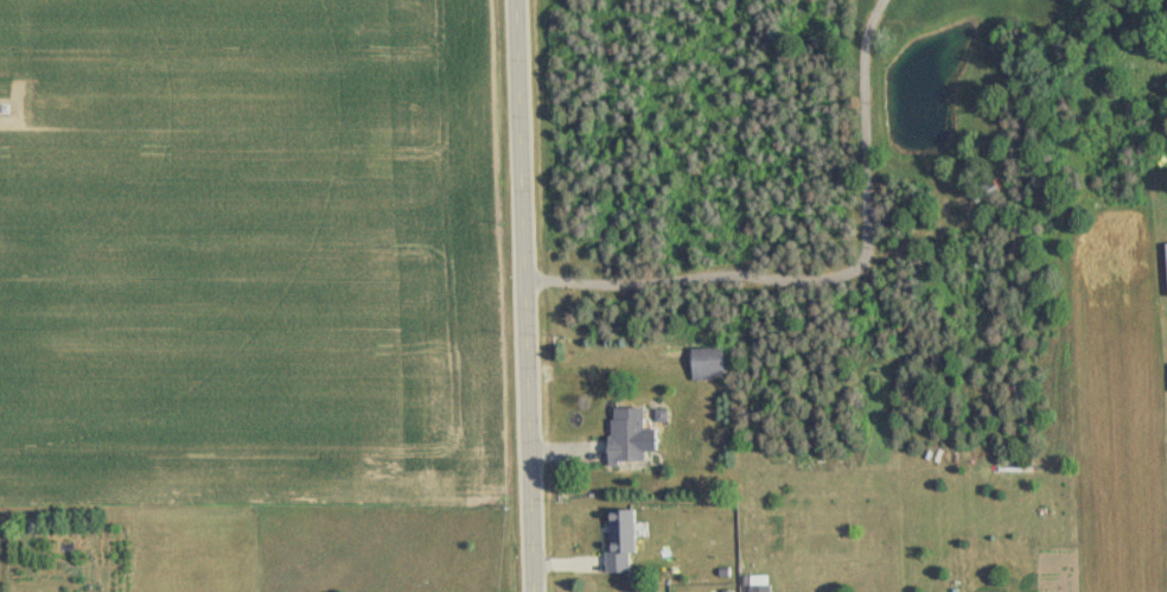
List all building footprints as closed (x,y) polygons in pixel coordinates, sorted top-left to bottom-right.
[(693,380),(725,380),(725,349),(693,349),(693,380)] [(644,409),(610,409),(610,464),(645,463),(644,409)] [(634,511),(608,511),(608,574),(634,574),(634,511)] [(771,580),(748,580),(748,591),(771,591),(771,580)]
